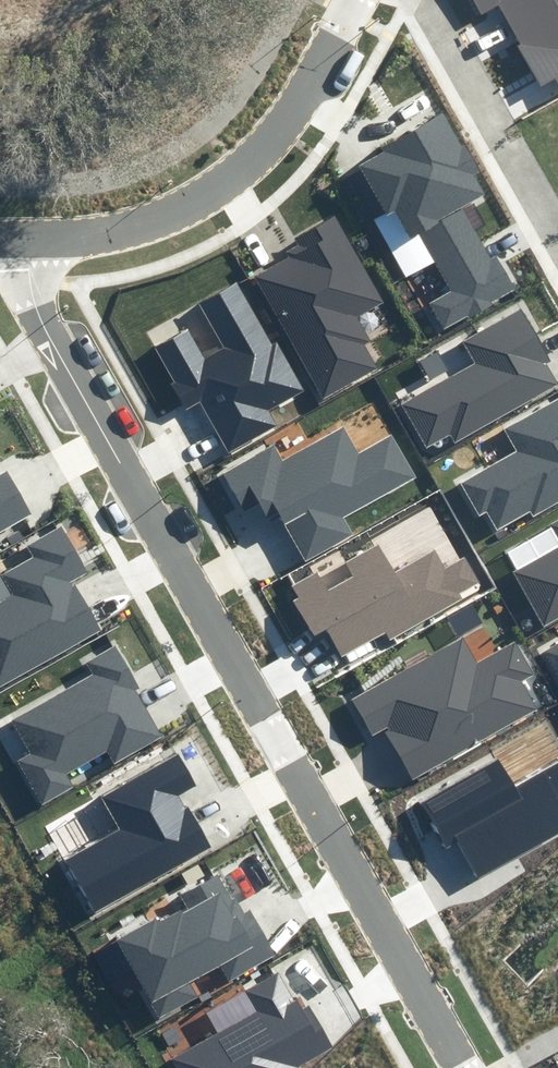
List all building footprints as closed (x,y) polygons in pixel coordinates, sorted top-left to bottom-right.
[(481,17),(494,10),(536,87),(557,75),(557,0),(472,0),(481,17)] [(483,195),(439,118),(360,163),(389,214),(395,210),(414,243),(421,239),(449,289),(424,303),(440,332),(516,289),(498,257),(491,261),(460,208),(483,195)] [(386,306),(334,215),(289,240),(296,252),(254,276),(324,396),(377,366),(365,345),(373,340),(362,320),(386,306)] [(269,343),(235,284),(201,304),(225,347),(204,359),(185,328),(151,348),(189,414),(203,406),(230,453),(276,426),(268,411),(304,391),(275,340),(269,343)] [(520,310),(461,341),(474,365),(401,404),(424,447),(450,433),(453,440),(557,384),(557,380),(520,310)] [(505,430),(515,449),(461,480),(481,516),(488,512),(496,527),(530,508),(538,521),(557,510),(557,400),(505,430)] [(278,439),(222,471),(244,511),(256,505),(267,526),(281,518),(304,558),(350,533),(340,515),(412,475),(391,439),(359,456),(343,427),(288,458),(278,439)] [(30,513),(6,471),(0,475),(0,530),(30,513)] [(65,525),(27,546),(33,557),(2,575),(13,594),(0,601),(0,687),(102,629),(74,579),(91,569),(65,525)] [(391,637),(484,584),(466,553),(443,566),(432,548),(394,570),(376,538),(288,589),(315,636),(329,628),(344,653),(386,629),(391,637)] [(509,571),(543,628),(557,619),(557,543),(509,571)] [(416,775),(533,701),(522,683),(536,674),(513,638),(480,659),(460,629),(349,700),(371,735),(385,727),(416,775)] [(166,734),(117,647),(86,664),(94,677),(14,720),(32,752),(17,761),(41,804),(73,786),(66,774),(107,751),(114,763),(166,734)] [(545,654),(557,675),(557,647),(545,654)] [(200,784),(182,753),(105,797),(123,828),(66,861),(96,913),(211,847),(181,795),(200,784)] [(517,790),(499,758),(420,802),(446,847),(459,840),(479,874),(557,830),(557,767),(517,790)] [(243,913),(220,873),(181,895),(186,902),(120,939),(161,1012),(193,994),(185,981),(218,962),(229,981),(280,952),(254,907),(243,913)] [(280,972),(202,1014),(213,1033),(166,1059),(171,1067),(296,1067),(294,1066),(332,1045),(308,1002),(299,1007),(280,972)]
